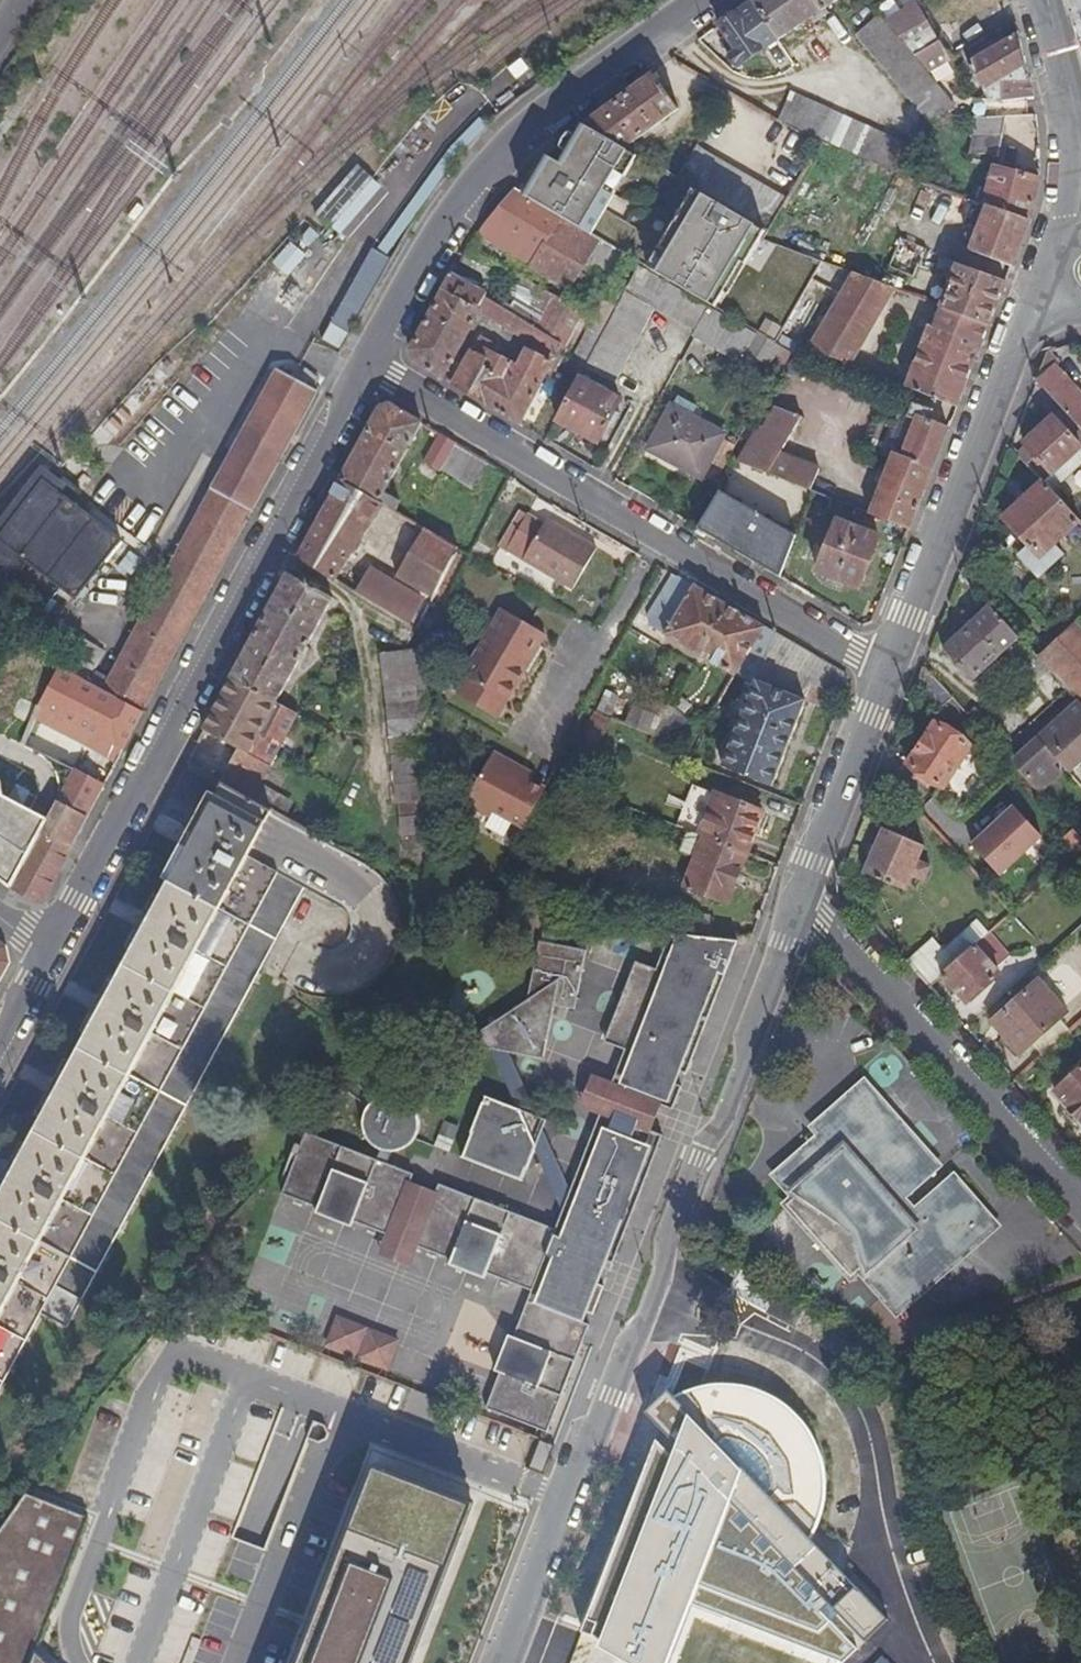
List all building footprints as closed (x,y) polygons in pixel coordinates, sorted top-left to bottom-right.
[(837,0),(754,0),(752,1),(778,38),(781,40),(837,0)] [(917,0),(913,0),(889,19),(931,71),(950,56),(917,0)] [(738,51),(732,55),(741,66),(764,51),(781,40),(778,38),(752,1),(734,15),(719,26),(738,51)] [(919,106),(933,123),(958,104),(931,71),(889,19),(886,14),(881,17),(940,95),(919,106)] [(940,95),(881,17),(859,33),(919,106),(940,95)] [(1032,82),(1018,33),(966,64),(988,102),(1034,97),(1032,82)] [(652,75),(584,124),(623,148),(678,109),(652,75)] [(881,157),(895,132),(795,90),(783,115),(881,157)] [(1005,116),(980,119),(972,140),(1002,136),(1005,116)] [(522,192),(592,234),(610,203),(606,200),(617,182),(622,185),(638,157),(623,148),(584,124),(572,145),(561,163),(549,156),(546,160),(542,166),(538,164),(522,192)] [(903,160),(913,139),(895,132),(881,157),(900,165),(903,160)] [(1002,136),(972,140),(970,155),(1000,154),(1002,136)] [(745,261),(749,263),(784,204),(700,154),(683,181),(696,189),(668,235),(673,238),(653,272),(706,304),(716,310),(745,261)] [(979,204),(985,207),(1025,221),(1037,182),(994,167),(979,204)] [(606,200),(610,203),(622,185),(617,182),(606,200)] [(584,297),(611,246),(592,234),(522,192),(516,188),(500,205),(491,215),(478,235),(584,297)] [(1016,243),(1025,221),(985,207),(977,226),(975,232),(971,241),(968,249),(1008,265),(1016,243)] [(968,229),(975,232),(977,226),(970,223),(968,229)] [(964,238),(971,241),(975,232),(968,229),(964,238)] [(648,269),(653,272),(673,238),(668,235),(648,269)] [(273,263),(289,276),(308,254),(291,241),(273,263)] [(908,275),(919,251),(894,242),(885,263),(887,263),(885,266),(908,275)] [(369,246),(323,342),(342,351),(388,255),(369,246)] [(462,260),(489,276),(497,262),(471,247),(462,260)] [(992,305),(1001,282),(955,264),(940,259),(938,266),(952,271),(938,306),(985,324),(992,305)] [(649,310),(691,332),(706,304),(653,272),(648,269),(636,261),(620,294),(585,365),(615,381),(649,310)] [(745,261),(716,310),(720,312),(749,263),(745,261)] [(844,269),(801,350),(844,365),(890,288),(844,269)] [(614,276),(603,271),(588,299),(599,304),(607,288),(614,276)] [(554,296),(539,326),(454,273),(411,349),(414,360),(442,378),(482,310),(550,353),(545,362),(529,352),(519,369),(491,354),(497,345),(484,337),(476,351),(473,349),(453,384),(520,424),(549,368),(563,341),(568,343),(584,313),(554,296)] [(599,304),(571,358),(585,365),(620,294),(607,288),(599,304)] [(741,347),(766,362),(774,346),(720,312),(716,310),(706,304),(691,332),(735,355),(741,347)] [(902,385),(953,405),(969,366),(985,324),(938,306),(938,305),(930,326),(925,324),(902,385)] [(555,370),(568,343),(563,341),(549,368),(555,370)] [(1034,378),(1061,407),(1080,430),(1080,395),(1052,362),(1054,360),(1045,350),(1034,378)] [(160,715),(312,385),(267,364),(114,694),(160,715)] [(600,440),(624,399),(581,374),(561,416),(600,440)] [(679,388),(673,399),(693,409),(699,398),(679,388)] [(726,425),(693,409),(673,399),(649,446),(701,474),(726,425)] [(944,429),(924,422),(929,408),(908,400),(901,417),(911,421),(898,456),(888,451),(864,513),(905,530),(925,480),(944,429)] [(734,458),(759,472),(804,490),(813,468),(773,452),(799,415),(768,404),(734,458)] [(401,505),(385,495),(423,425),(392,407),(381,408),(372,426),(342,482),(384,507),(396,514),(401,505)] [(1080,445),(1080,443),(1080,430),(1061,407),(1053,414),(1080,445)] [(1080,445),(1053,414),(1015,448),(1042,479),(1080,445)] [(489,464),(442,436),(425,464),(441,474),(442,471),(474,490),(489,464)] [(27,564),(78,600),(128,530),(42,470),(0,529),(0,583),(8,589),(27,564)] [(1078,518),(1042,479),(1002,515),(1025,541),(1017,552),(1036,574),(1061,550),(1054,541),(1078,518)] [(356,555),(361,547),(367,550),(369,546),(363,543),(384,507),(342,482),(319,524),(299,561),(340,584),(356,555)] [(718,490),(697,529),(777,577),(794,536),(718,490)] [(826,498),(804,490),(798,504),(821,513),(826,498)] [(160,498),(148,529),(162,535),(174,504),(160,498)] [(549,527),(530,517),(510,552),(579,591),(603,550),(552,522),(549,527)] [(879,537),(837,521),(815,572),(857,590),(879,537)] [(435,537),(420,527),(397,574),(434,596),(454,548),(446,543),(435,537)] [(435,537),(446,543),(450,537),(438,531),(435,537)] [(362,559),(367,550),(361,547),(356,555),(362,559)] [(427,601),(373,571),(360,596),(406,621),(413,625),(427,601)] [(261,632),(234,682),(280,704),(335,599),(291,575),(261,632)] [(685,580),(679,576),(675,582),(682,586),(685,580)] [(682,586),(675,582),(651,628),(738,676),(739,674),(751,679),(758,682),(761,679),(769,655),(755,648),(767,628),(730,606),(685,580),(682,586)] [(510,699),(504,695),(528,657),(533,659),(549,632),(508,607),(467,674),(471,676),(461,692),(500,715),(510,699)] [(1018,637),(992,608),(946,650),(972,678),(1018,637)] [(413,625),(406,621),(402,627),(416,636),(420,629),(413,625)] [(1076,627),(1059,641),(1049,630),(1029,649),(1070,695),(1080,706),(1080,633),(1076,627)] [(837,696),(846,699),(851,685),(848,674),(776,633),(769,655),(761,679),(758,682),(727,766),(776,784),(810,698),(833,707),(837,696)] [(429,720),(423,655),(382,658),(387,723),(429,720)] [(533,659),(528,657),(504,695),(510,699),(533,659)] [(934,711),(953,694),(923,661),(913,687),(934,711)] [(114,766),(142,714),(63,670),(27,744),(74,772),(75,771),(88,748),(114,766)] [(714,715),(692,723),(728,737),(751,679),(739,674),(738,676),(714,715)] [(299,714),(280,704),(234,682),(218,711),(207,732),(200,746),(219,756),(226,743),(240,750),(222,785),(253,802),(277,757),(299,714)] [(618,719),(625,698),(615,694),(606,714),(618,719)] [(632,724),(652,732),(658,715),(639,707),(632,724)] [(464,709),(457,710),(462,738),(468,737),(464,709)] [(1080,758),(1080,709),(1018,767),(1039,789),(1061,770),(1053,762),(1056,759),(1050,752),(1055,748),(1071,767),(1080,758)] [(587,748),(601,756),(620,719),(618,719),(606,714),(587,748)] [(967,746),(932,725),(907,766),(943,787),(967,746)] [(387,739),(388,756),(418,753),(416,738),(387,739)] [(495,806),(527,824),(549,785),(518,767),(521,761),(497,748),(467,799),(491,813),(495,806)] [(387,759),(389,789),(420,787),(418,757),(387,759)] [(14,883),(42,900),(103,787),(75,771),(74,772),(56,806),(54,811),(14,883)] [(14,883),(54,811),(9,787),(0,780),(0,866),(14,883)] [(253,802),(222,785),(196,832),(215,843),(218,837),(239,848),(238,850),(250,856),(272,813),(253,802)] [(687,830),(701,835),(718,791),(704,786),(687,830)] [(422,805),(420,787),(389,789),(390,807),(394,807),(422,805)] [(749,853),(765,810),(718,791),(701,835),(705,836),(749,853)] [(971,841),(998,871),(1040,833),(1014,804),(986,830),(985,829),(971,841)] [(426,805),(422,805),(394,807),(395,823),(427,820),(426,805)] [(428,838),(427,820),(395,823),(397,840),(428,838)] [(880,828),(862,873),(909,892),(916,875),(927,880),(933,865),(921,861),(927,846),(880,828)] [(250,856),(238,850),(239,848),(218,837),(215,843),(196,832),(0,1196),(0,1394),(43,1314),(70,1327),(307,887),(250,856)] [(686,888),(729,904),(749,853),(705,836),(686,888)] [(429,853),(428,838),(397,840),(398,855),(429,853)] [(440,869),(429,864),(422,879),(442,886),(440,869)] [(989,933),(990,933),(978,919),(947,947),(935,933),(905,960),(930,988),(943,976),(989,933)] [(624,1089),(673,1108),(684,1112),(693,1090),(682,1085),(688,1071),(699,1076),(717,1029),(751,940),(711,935),(707,934),(685,932),(669,972),(648,964),(617,1044),(638,1052),(624,1089)] [(989,933),(943,976),(966,1002),(999,973),(995,968),(1009,956),(989,933)] [(1,985),(13,963),(10,948),(0,940),(0,987),(1,985)] [(503,1059),(516,1061),(555,1065),(562,1011),(588,1014),(596,952),(542,946),(535,1007),(475,1055),(503,1059)] [(1012,979),(1040,962),(1031,947),(1003,964),(1012,979)] [(1041,980),(992,1023),(1020,1055),(1068,1012),(1041,980)] [(864,1070),(879,1091),(906,1071),(890,1050),(864,1070)] [(516,1061),(503,1059),(528,1118),(547,1159),(574,1220),(580,1204),(553,1144),(544,1125),(516,1061)] [(1057,1095),(1080,1121),(1080,1073),(1057,1095)] [(614,1116),(663,1134),(673,1108),(624,1089),(604,1081),(593,1108),(614,1116)] [(884,1295),(899,1312),(923,1291),(997,1225),(953,1175),(915,1208),(911,1203),(897,1214),(892,1209),(906,1197),(941,1167),(866,1082),(816,1126),(823,1134),(778,1174),(796,1195),(788,1203),(852,1275),(860,1268),(884,1295)] [(397,1164),(402,1165),(410,1165),(416,1163),(422,1160),(427,1155),(431,1150),(434,1143),(434,1136),(434,1130),(431,1123),(428,1117),(423,1113),(417,1109),(410,1107),(403,1107),(397,1108),(390,1111),(385,1115),(380,1120),(377,1126),(376,1133),(376,1140),(378,1146),(381,1153),(385,1158),(391,1162),(397,1164)] [(534,1191),(547,1159),(528,1118),(497,1107),(474,1168),(534,1191)] [(614,1116),(580,1204),(574,1220),(566,1240),(450,1195),(427,1256),(462,1269),(460,1275),(496,1289),(499,1284),(534,1297),(531,1306),(539,1308),(525,1345),(521,1343),(507,1378),(512,1380),(499,1414),(558,1438),(599,1332),(589,1327),(592,1318),(603,1323),(611,1304),(599,1299),(605,1283),(616,1288),(623,1270),(612,1266),(615,1257),(627,1261),(674,1139),(663,1134),(614,1116)] [(544,1125),(553,1144),(558,1130),(544,1125)] [(370,1234),(406,1248),(430,1187),(404,1177),(393,1173),(323,1146),(299,1207),(335,1221),(333,1227),(368,1240),(370,1234)] [(402,1165),(397,1164),(393,1173),(404,1177),(410,1165),(402,1165)] [(430,1187),(406,1248),(401,1263),(421,1271),(427,1256),(450,1195),(430,1187)] [(892,1209),(897,1214),(911,1203),(906,1197),(892,1209)] [(402,1354),(359,1339),(352,1359),(393,1375),(402,1354)] [(647,1412),(690,1458),(684,1465),(669,1459),(654,1454),(648,1469),(591,1619),(586,1633),(639,1653),(637,1659),(649,1662),(670,1662),(693,1602),(793,1641),(812,1623),(822,1613),(830,1621),(839,1614),(865,1643),(868,1640),(890,1620),(812,1537),(818,1526),(823,1513),(826,1499),(828,1486),(827,1472),(825,1459),(820,1446),(815,1434),(813,1431),(805,1420),(796,1410),(785,1402),(773,1394),(760,1389),(748,1386),(735,1384),(721,1383),(708,1385),(695,1388),(682,1393),(677,1396),(671,1389),(647,1412)] [(296,1662),(411,1662),(473,1503),(373,1464),(296,1662)] [(27,1493),(0,1532),(0,1662),(48,1662),(37,1651),(89,1518),(27,1493)] [(693,1602),(670,1662),(673,1662),(834,1662),(840,1658),(844,1662),(846,1661),(857,1650),(830,1621),(822,1613),(812,1623),(793,1641),(693,1602)]
